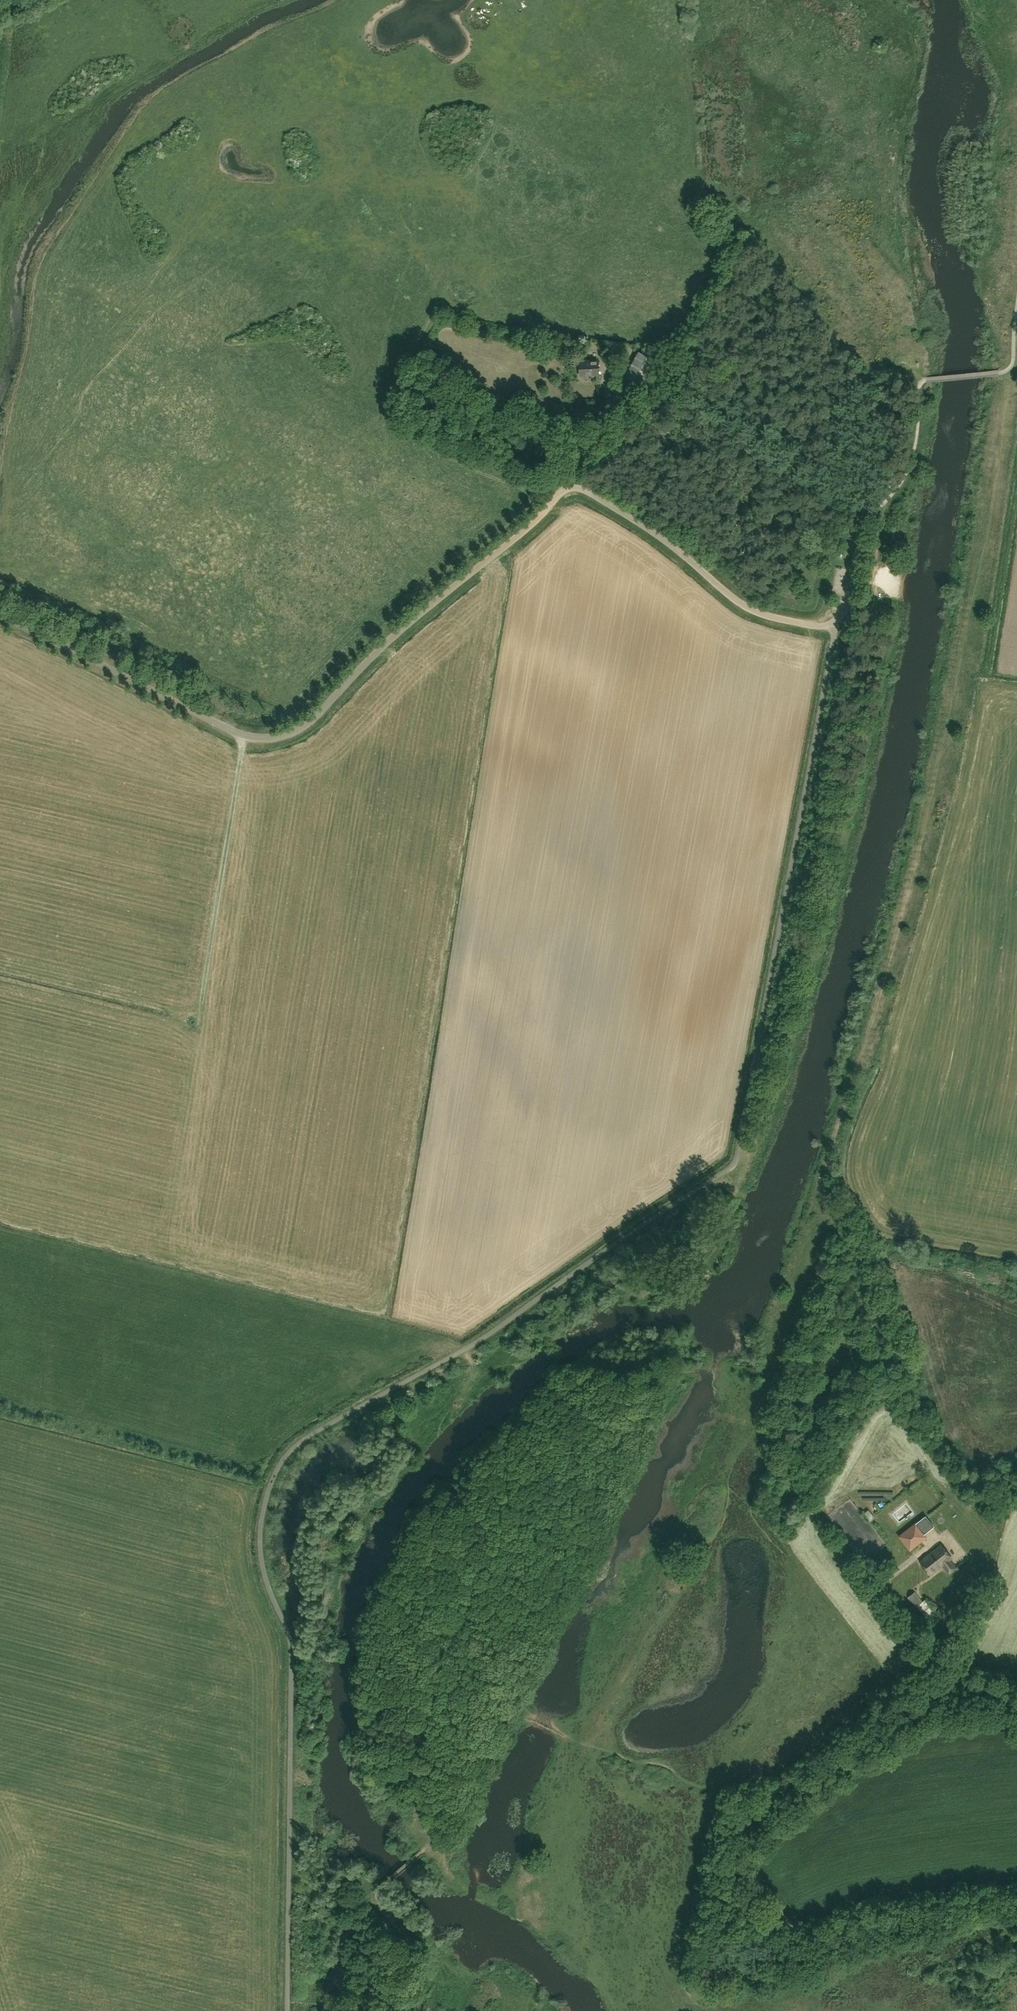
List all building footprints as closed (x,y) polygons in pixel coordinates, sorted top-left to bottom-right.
[(624,377),(643,387),(657,361),(639,351),(624,377)] [(580,376),(599,375),(598,361),(579,361),(580,376)] [(908,1505),(895,1515),(904,1526),(917,1517),(908,1505)] [(933,1526),(926,1516),(900,1536),(910,1549),(925,1537),(923,1534),(933,1526)] [(931,1574),(943,1565),(945,1567),(951,1561),(950,1559),(952,1557),(942,1544),(920,1561),(931,1574)] [(917,1607),(927,1618),(935,1612),(925,1600),(923,1601),(922,1600),(915,1592),(909,1597),(917,1607)]
